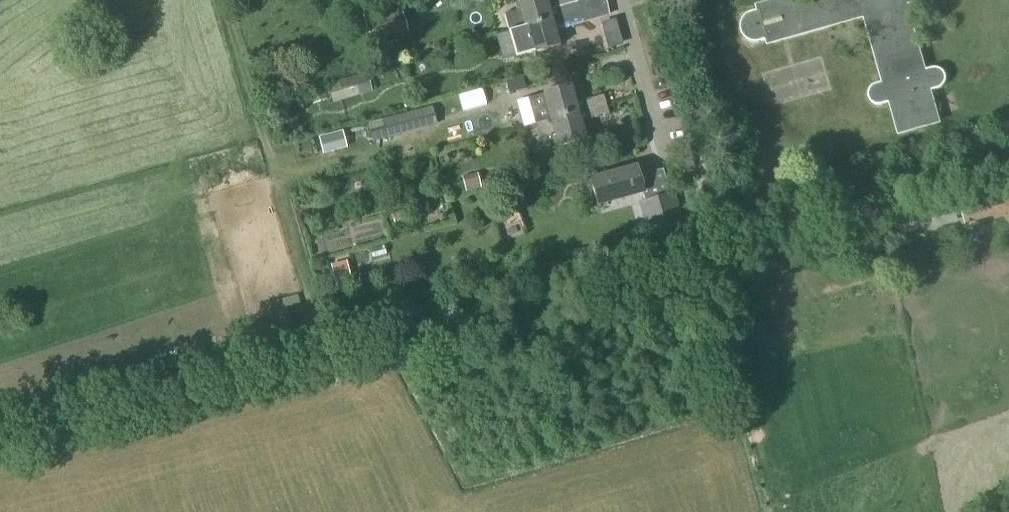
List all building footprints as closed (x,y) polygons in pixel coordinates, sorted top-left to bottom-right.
[(580,11),(577,1),(576,0),(516,0),(518,9),(503,14),(509,31),(580,11)] [(759,7),(760,13),(749,16),(744,21),(743,26),(744,31),(746,36),(748,38),(756,40),(768,37),(769,43),(865,15),(885,85),(875,88),(872,91),(871,95),(872,99),(873,100),(880,103),(891,100),(900,132),(937,122),(928,89),(938,86),(943,81),(943,77),(941,73),(938,72),(934,71),(924,74),(904,3),(916,0),(785,0),(759,7)] [(369,42),(408,31),(404,17),(400,3),(362,14),(369,42)] [(580,11),(509,31),(516,57),(531,53),(531,54),(558,47),(553,29),(582,21),(580,11)] [(549,119),(605,103),(603,95),(574,102),(569,84),(542,92),(542,94),(527,98),(535,124),(549,120),(549,119)] [(325,99),(321,89),(309,93),(312,103),(325,99)] [(549,120),(535,124),(537,130),(538,132),(539,133),(539,134),(541,135),(541,136),(544,137),(547,137),(554,135),(557,147),(585,139),(580,122),(608,114),(605,103),(549,119),(549,120)] [(386,139),(436,126),(432,106),(382,119),(386,139)] [(596,205),(643,192),(645,202),(638,204),(647,236),(682,227),(673,194),(658,198),(651,173),(638,176),(636,168),(590,181),(596,205)] [(461,177),(465,192),(481,188),(477,173),(461,177)] [(702,256),(717,254),(714,239),(699,242),(702,256)]
